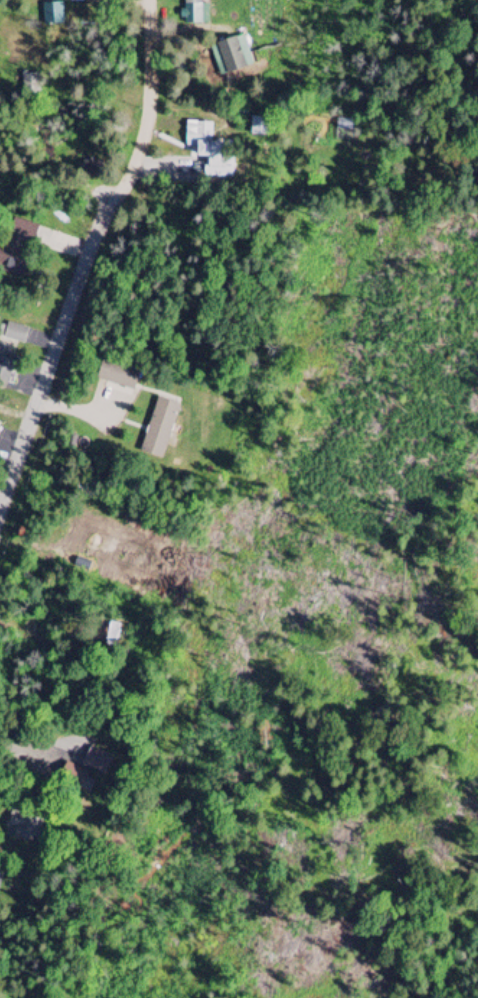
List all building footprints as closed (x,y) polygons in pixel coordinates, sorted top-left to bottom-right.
[(184,16),(181,16),(181,26),(201,26),(201,0),(184,0),(184,16)] [(43,5),(45,29),(65,28),(63,4),(43,5)] [(244,36),(213,45),(222,76),(253,66),(244,36)] [(212,143),(212,123),(195,123),(195,143),(212,143)] [(36,225),(12,219),(5,246),(0,244),(0,267),(23,273),(36,225)] [(2,323),(0,332),(0,388),(9,390),(23,328),(2,323)] [(134,390),(139,366),(101,358),(96,382),(134,390)] [(157,398),(139,453),(162,461),(180,406),(157,398)] [(82,765),(104,775),(113,758),(91,748),(82,765)]
